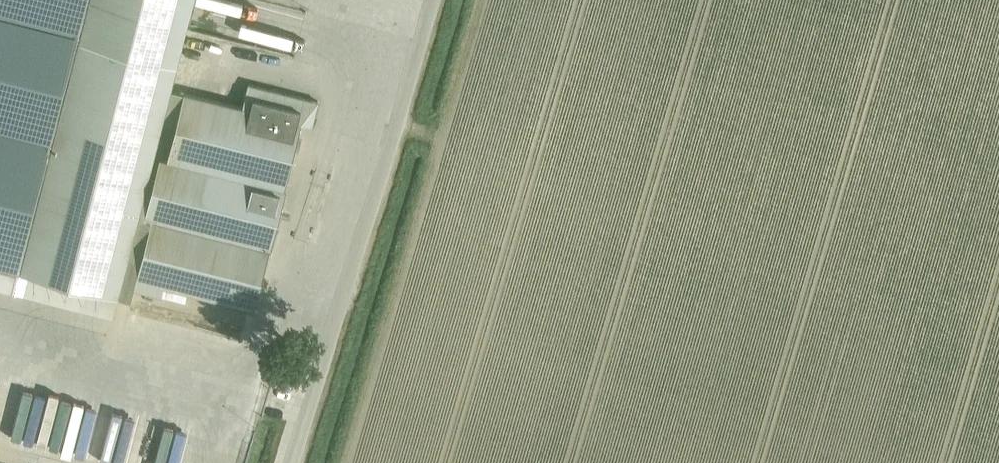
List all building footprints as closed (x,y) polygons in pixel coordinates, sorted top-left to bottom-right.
[(20,273),(118,298),(131,301),(135,288),(162,295),(164,288),(256,309),(270,248),(272,248),(301,123),(313,125),(319,100),(249,82),(177,64),(192,4),(193,0),(0,0),(0,268),(20,273)]
